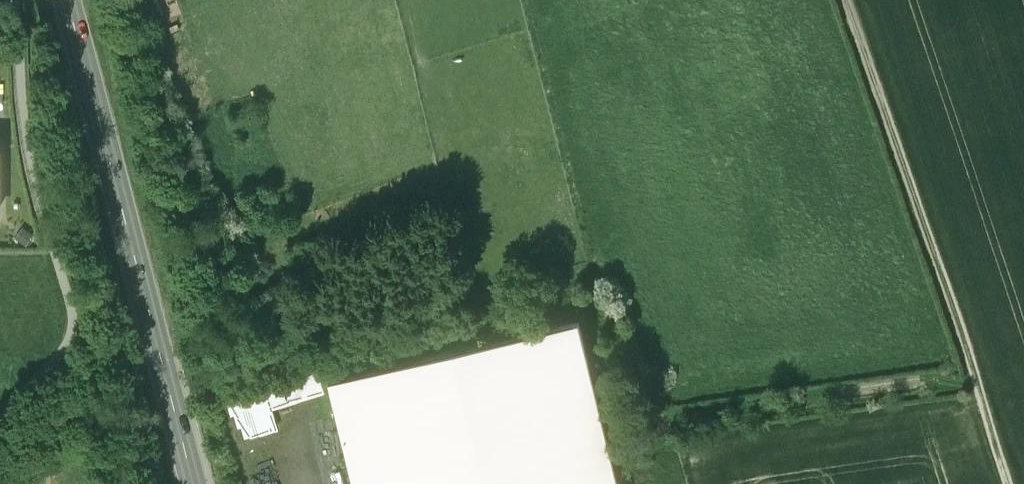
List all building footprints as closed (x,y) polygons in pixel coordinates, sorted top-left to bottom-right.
[(152,21),(182,14),(179,0),(148,0),(152,21)] [(327,375),(354,483),(619,483),(577,313),(327,375)]
